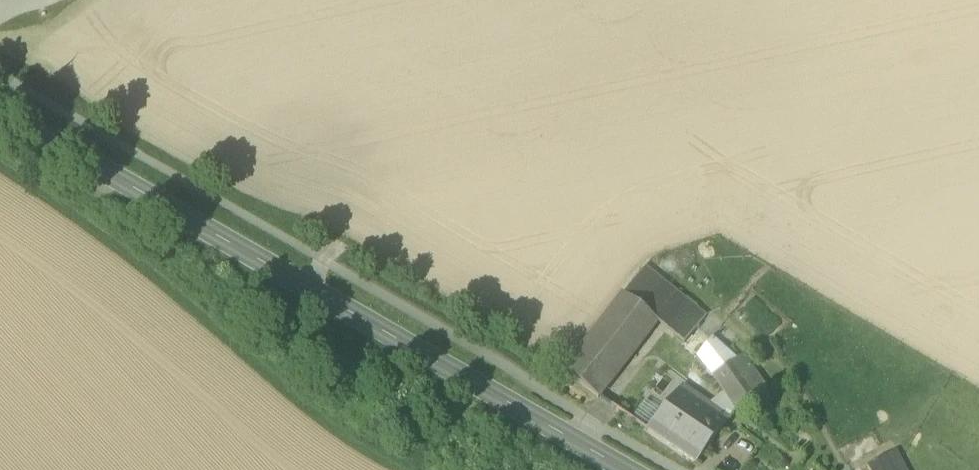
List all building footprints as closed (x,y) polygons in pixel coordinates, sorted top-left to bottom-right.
[(645,267),(637,277),(698,326),(706,316),(645,267)] [(637,277),(624,294),(658,321),(657,322),(684,344),(697,329),(698,330),(699,329),(700,328),(698,326),(637,277)] [(598,396),(657,322),(658,321),(624,294),(564,369),(598,396)] [(713,375),(736,360),(711,337),(710,339),(710,340),(698,355),(713,375)] [(726,392),(737,409),(757,396),(744,373),(751,369),(742,356),(736,360),(713,375),(726,392)] [(744,373),(757,396),(766,390),(751,369),(744,373)] [(696,463),(728,420),(722,416),(707,405),(705,403),(704,403),(682,386),(648,431),(663,441),(696,463)] [(726,410),(733,415),(737,409),(726,392),(707,405),(722,416),(726,410)] [(726,410),(722,416),(728,420),(733,415),(726,410)] [(886,457),(892,469),(906,469),(896,452),(886,457)] [(873,469),(892,469),(886,457),(870,466),(873,469)]
